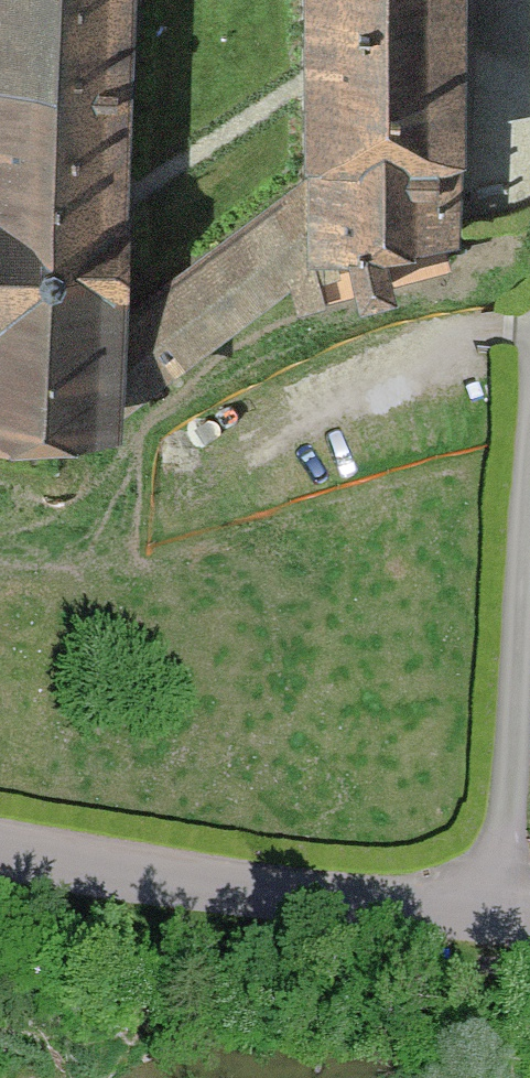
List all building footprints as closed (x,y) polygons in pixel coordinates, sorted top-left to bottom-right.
[(117,444),(117,404),(119,322),(125,0),(0,0),(0,442),(117,444)] [(297,184),(295,252),(295,261),(460,266),(461,220),(467,0),(302,0),(297,184)] [(119,322),(117,404),(295,252),(297,184),(119,322)]
